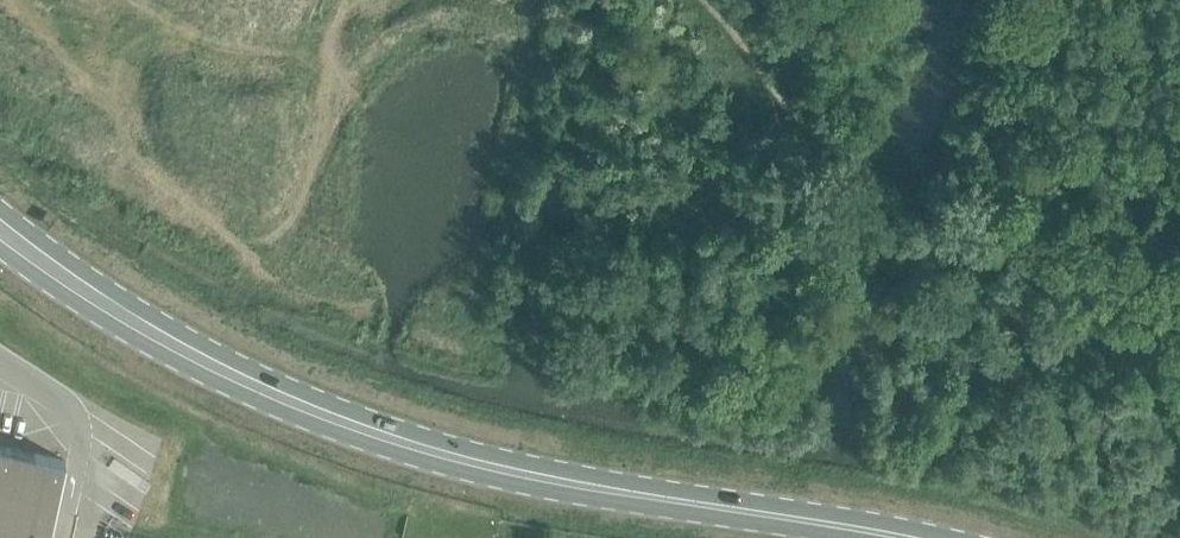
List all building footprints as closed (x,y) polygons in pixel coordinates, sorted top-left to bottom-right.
[(64,459),(0,444),(0,537),(46,537),(64,459)]
